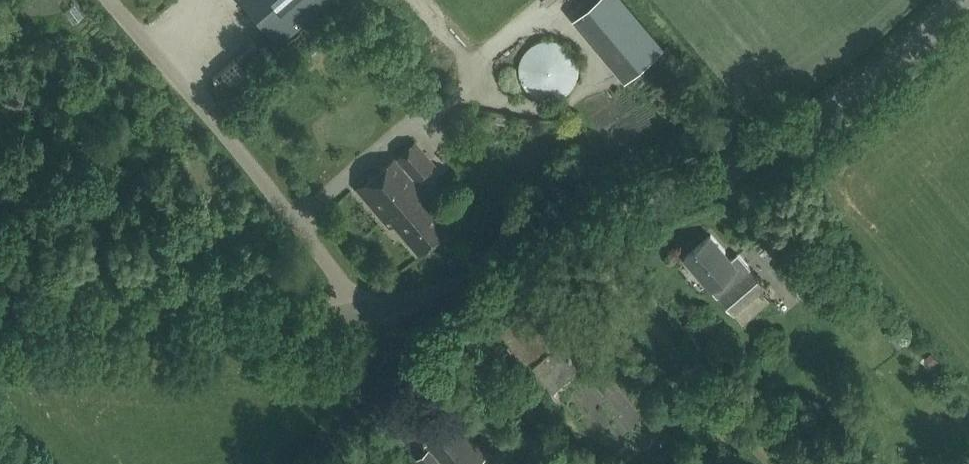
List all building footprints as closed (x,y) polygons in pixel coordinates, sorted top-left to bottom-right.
[(278,37),(321,0),(245,0),(278,37)] [(575,17),(629,74),(659,46),(635,20),(624,31),(595,0),(594,0),(575,17)] [(518,69),(519,75),(520,80),(523,85),(527,90),(531,94),(536,96),(542,98),(548,99),(554,98),(559,96),(564,94),(569,90),(572,85),(575,80),(577,75),(578,69),(577,63),(575,58),(573,53),(569,48),(564,44),(559,41),(554,40),(548,39),(542,40),(536,42),(531,44),(527,48),(523,52),(520,58),(519,63),(518,69)] [(20,107),(26,81),(0,76),(0,102),(20,107)] [(397,157),(396,156),(359,188),(390,224),(393,221),(419,250),(448,225),(424,197),(428,194),(416,180),(435,164),(415,141),(397,157)] [(746,247),(760,235),(753,227),(739,239),(746,247)] [(743,323),(770,299),(762,290),(767,286),(738,253),(733,258),(711,234),(685,258),(712,289),(712,288),(743,323)] [(537,349),(544,343),(552,351),(535,366),(554,389),(581,366),(571,353),(597,331),(577,307),(551,329),(529,303),(498,329),(524,360),(530,355),(534,359),(541,353),(537,349)] [(486,457),(457,423),(454,425),(439,408),(417,427),(429,441),(426,443),(430,447),(419,457),(425,463),(478,463),(486,457)]
